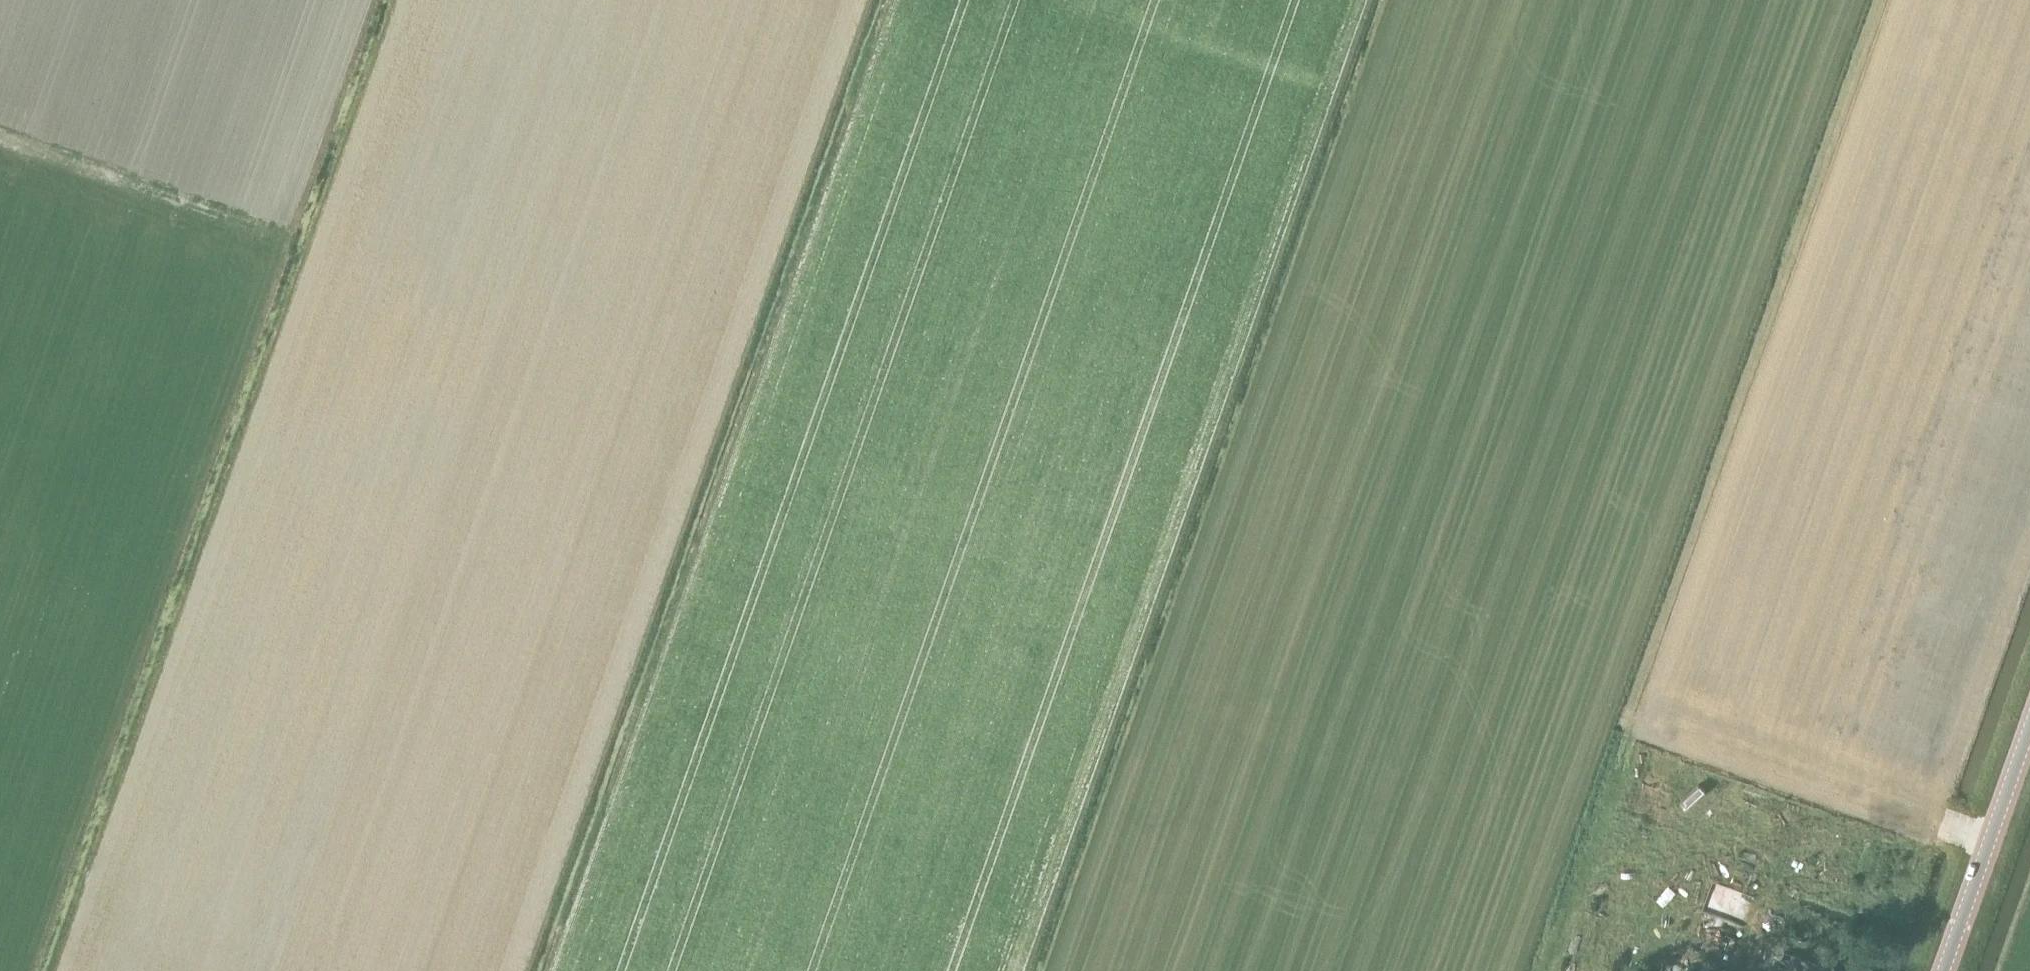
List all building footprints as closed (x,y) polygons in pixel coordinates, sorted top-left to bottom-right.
[(1674,895),(1685,879),(1675,873),(1665,889),(1674,895)] [(1748,894),(1751,882),(1723,876),(1718,901),(1738,906),(1740,893),(1748,894)] [(1613,901),(1601,928),(1622,938),(1635,910),(1613,901)] [(1836,970),(1784,951),(1779,966),(1786,968),(1785,970),(1836,970)] [(1691,969),(1649,955),(1644,970),(1697,970),(1691,969)]
